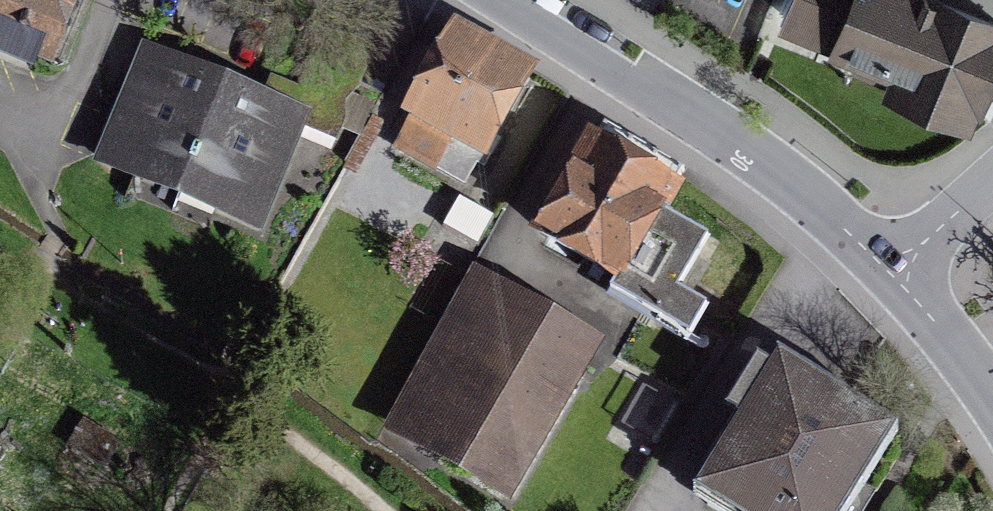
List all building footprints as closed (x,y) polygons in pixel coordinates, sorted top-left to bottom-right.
[(61,0),(0,0),(0,44),(37,59),(61,0)] [(781,16),(981,100),(992,72),(992,0),(788,0),(781,16)] [(523,85),(443,37),(389,127),(469,175),(523,85)] [(91,152),(183,189),(229,76),(137,39),(91,152)] [(310,110),(229,76),(183,189),(264,222),(310,110)] [(685,168),(586,111),(527,211),(612,260),(602,275),(689,326),(707,296),(677,278),(707,228),(664,202),(685,168)] [(615,346),(483,275),(394,439),(525,510),(615,346)] [(783,358),(697,495),(722,510),(844,510),(896,428),(783,358)]
